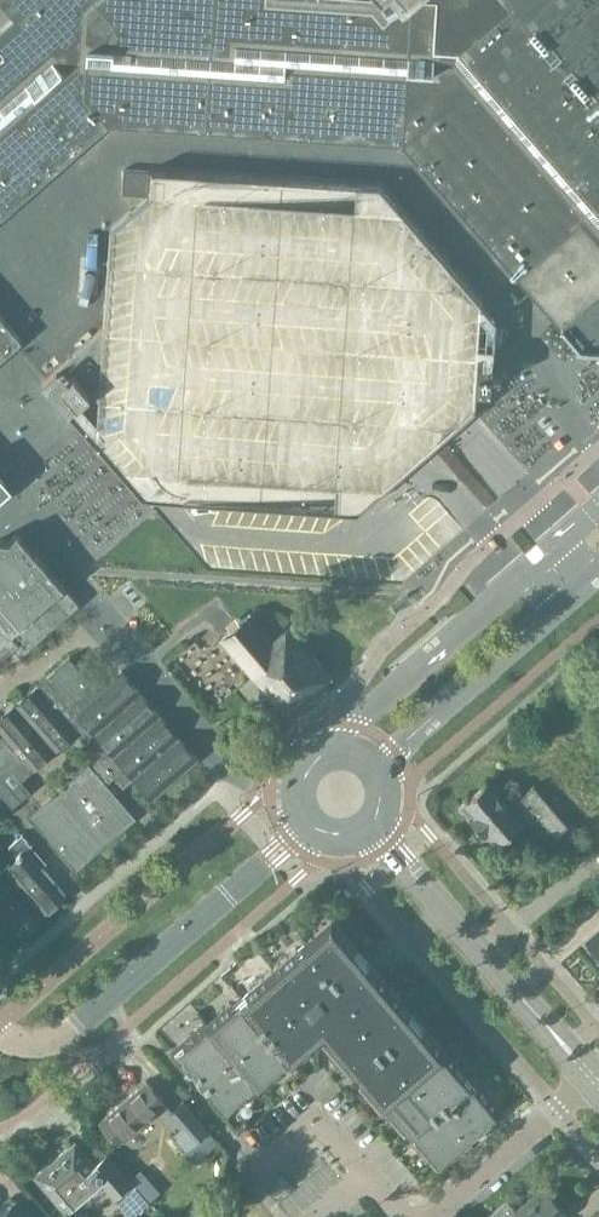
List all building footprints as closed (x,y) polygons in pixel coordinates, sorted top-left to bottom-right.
[(14,67),(38,46),(81,9),(90,0),(0,0),(0,79),(14,67)] [(138,2),(149,15),(162,30),(202,32),(237,35),(286,38),(335,41),(385,44),(435,48),(446,48),(456,48),(582,193),(598,212),(598,0),(104,0),(138,2)] [(5,214),(16,204),(58,168),(107,125),(155,128),(204,131),(229,133),(254,134),(302,138),(336,140),(401,144),(423,169),(446,196),(493,249),(516,276),(561,327),(579,348),(581,310),(586,246),(571,228),(524,175),(501,148),(478,121),(455,96),(404,92),(379,90),(339,88),(306,85),(258,82),(233,81),(207,79),(159,76),(60,69),(10,113),(0,121),(0,218),(5,214)] [(149,171),(122,169),(121,193),(147,195),(149,171)] [(102,328),(94,443),(141,496),(167,498),(224,502),(334,509),(356,511),(459,421),(474,408),(478,356),(492,357),(495,319),(378,186),(150,170),(148,195),(131,211),(130,210),(109,228),(102,328)] [(10,348),(20,340),(0,317),(0,357),(10,348)] [(41,381),(94,443),(102,328),(41,381)] [(10,487),(0,476),(0,496),(10,487)] [(11,649),(16,644),(24,652),(78,604),(18,534),(10,540),(0,539),(0,658),(11,649)] [(249,613),(220,639),(246,669),(270,697),(286,715),(330,676),(288,626),(272,639),(249,613)] [(11,808),(21,799),(1,777),(11,768),(21,779),(75,732),(99,760),(114,777),(123,787),(133,778),(153,800),(199,759),(162,717),(154,709),(121,671),(99,691),(90,682),(69,657),(9,709),(0,717),(0,817),(11,808)] [(104,785),(114,777),(99,760),(89,768),(88,766),(32,816),(75,866),(132,818),(104,785)] [(555,837),(568,825),(532,785),(507,806),(485,781),(463,800),(464,801),(459,805),(468,815),(466,816),(483,835),(488,831),(498,841),(532,811),(555,837)] [(0,871),(0,910),(22,935),(66,896),(42,868),(47,863),(32,847),(33,846),(23,834),(8,847),(16,857),(0,871)] [(198,1079),(214,1097),(222,1107),(231,1100),(235,1104),(324,1029),(328,1033),(326,1034),(438,1165),(453,1152),(498,1113),(450,1057),(387,984),(363,956),(331,920),(297,949),(296,948),(183,1044),(188,1050),(179,1057),(198,1079)] [(587,940),(598,954),(598,930),(587,940)] [(147,1082),(124,1101),(100,1122),(119,1143),(166,1103),(147,1082)] [(168,1113),(180,1128),(173,1134),(186,1149),(208,1130),(183,1101),(168,1113)] [(208,1130),(186,1149),(196,1161),(218,1142),(217,1140),(208,1130)] [(97,1181),(107,1193),(113,1199),(115,1197),(119,1193),(132,1181),(108,1154),(95,1165),(75,1144),(34,1179),(62,1211),(97,1181)] [(145,1174),(134,1184),(149,1201),(160,1191),(145,1174)] [(119,1193),(115,1197),(131,1216),(133,1214),(134,1215),(149,1201),(134,1184),(132,1181),(119,1193)] [(518,1211),(508,1199),(487,1216),(566,1216),(567,1216),(547,1193),(544,1189),(540,1193),(526,1204),(518,1211)] [(16,1201),(0,1215),(0,1216),(29,1216),(16,1201)]
